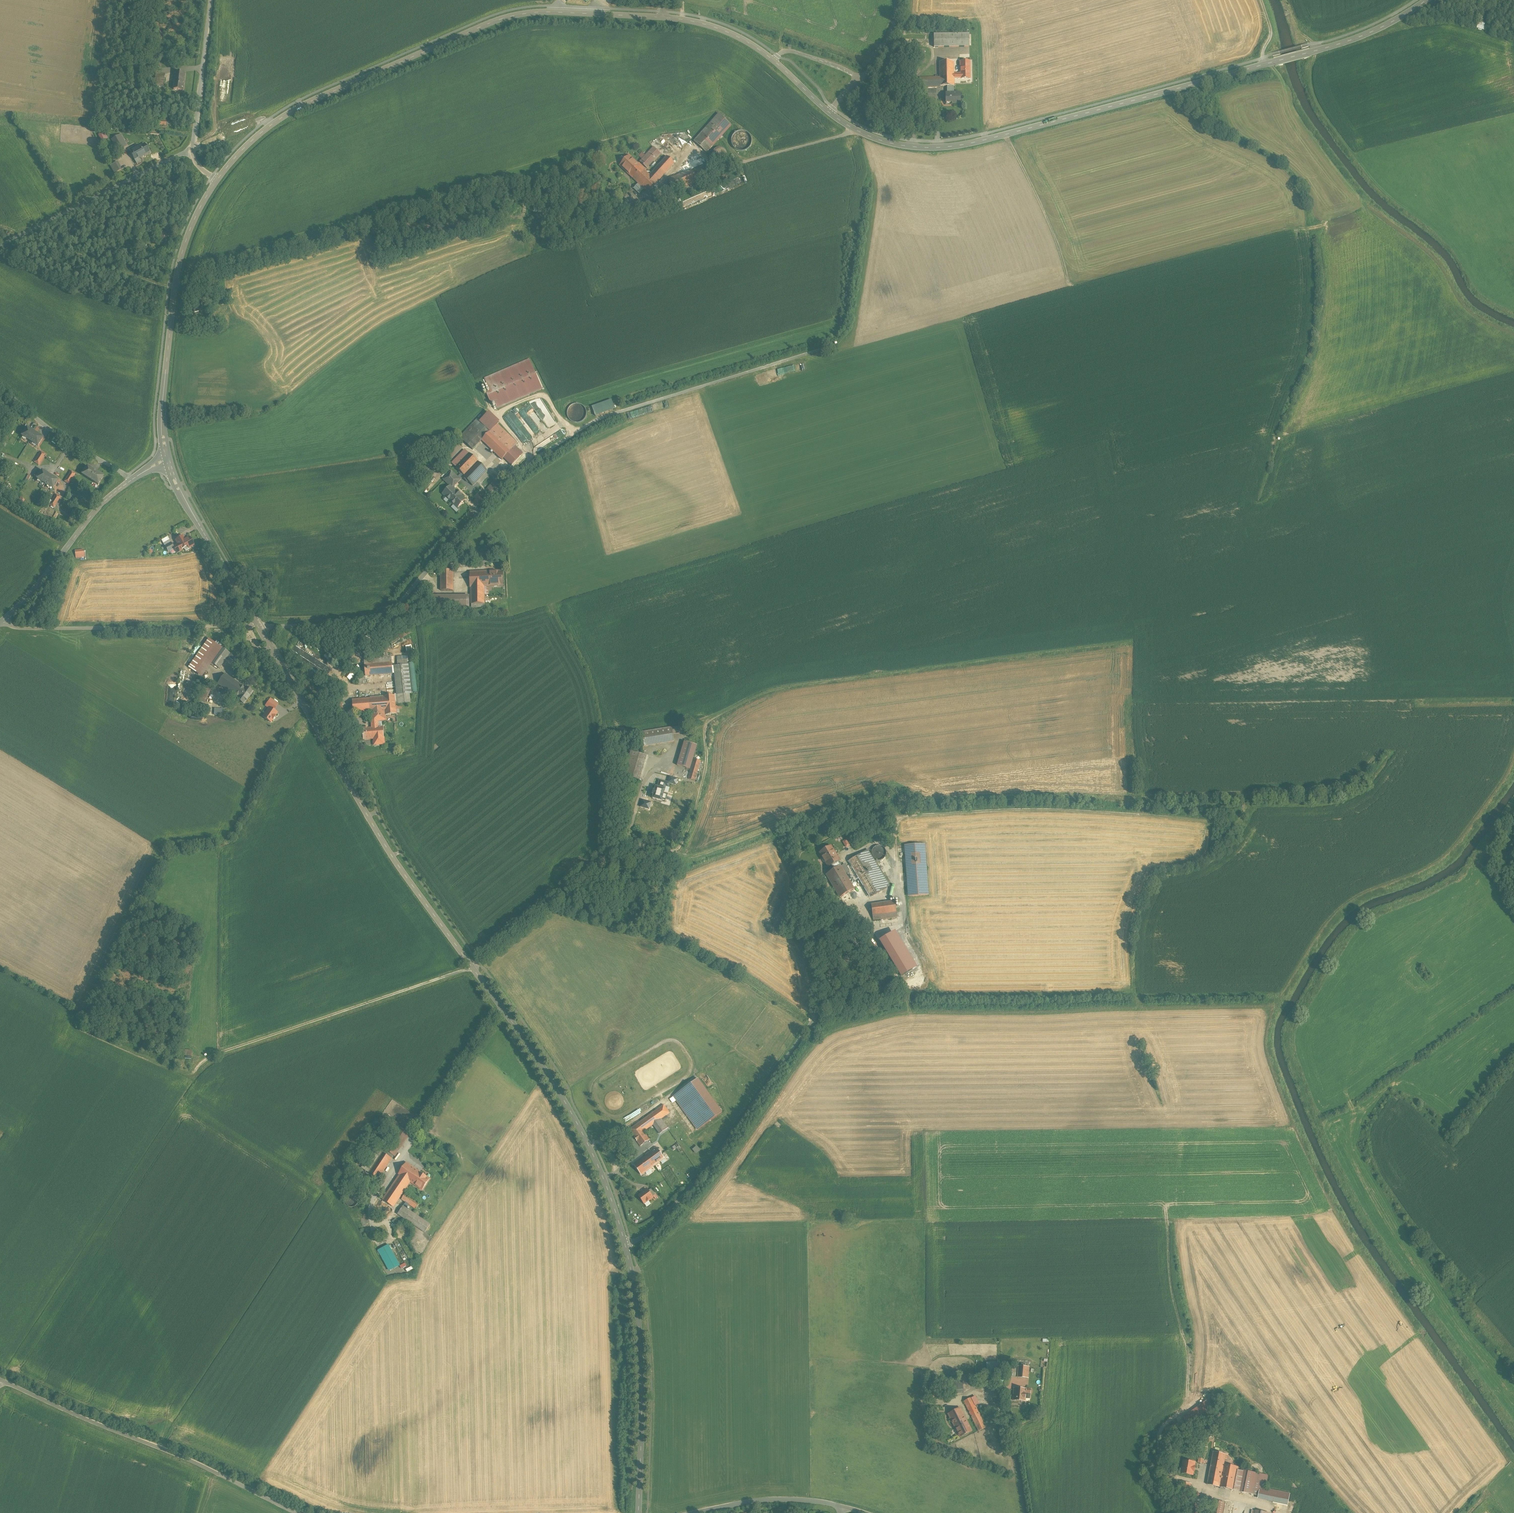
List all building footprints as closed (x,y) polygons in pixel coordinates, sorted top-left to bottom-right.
[(969,34),(934,35),(934,47),(969,46),(969,34)] [(961,78),(970,78),(970,61),(961,62),(961,74),(954,74),(954,62),(939,62),(940,77),(920,77),(920,87),(940,87),(940,86),(947,86),(954,86),(954,78),(961,78)] [(174,72),(173,79),(184,80),(185,73),(174,72)] [(156,73),(154,83),(164,84),(165,74),(156,73)] [(184,80),(173,79),(173,81),(175,81),(173,90),(183,91),(184,80)] [(954,93),(954,86),(947,86),(947,93),(946,93),(946,103),(961,103),(960,93),(954,93)] [(706,152),(731,125),(719,113),(694,141),(706,152)] [(732,145),(734,147),(736,149),(738,151),(741,151),(744,151),(747,149),(749,148),(751,144),(752,141),(751,138),(750,134),(747,132),(744,131),(740,131),(737,132),(734,134),(732,136),(731,139),(731,142),(732,145)] [(122,135),(113,140),(118,151),(128,146),(122,135)] [(137,144),(128,149),(137,164),(143,161),(141,158),(149,153),(145,145),(140,148),(137,144)] [(654,147),(640,161),(647,167),(660,153),(654,147)] [(724,149),(722,148),(720,147),(718,148),(716,149),(714,150),(713,152),(713,154),(713,157),(714,159),(715,160),(717,161),(720,162),(722,161),(724,160),(725,159),(726,157),(727,155),(726,152),(726,150),(724,149)] [(646,169),(639,163),(638,164),(629,155),(619,165),(637,181),(646,171),(645,170),(646,169)] [(646,171),(637,181),(648,192),(658,182),(674,163),(667,156),(649,174),(646,171)] [(118,162),(111,166),(115,173),(121,170),(118,162)] [(704,165),(668,179),(673,191),(697,181),(695,176),(707,172),(704,165)] [(194,312),(203,310),(201,304),(197,305),(197,307),(193,308),(194,312)] [(530,359),(485,379),(490,392),(495,402),(497,408),(542,389),(530,359)] [(614,408),(611,400),(592,407),(595,414),(595,416),(615,409),(614,408)] [(580,404),(576,404),(573,405),(570,407),(568,409),(568,410),(567,413),(568,417),(569,420),(572,422),(576,423),(579,423),(582,421),(585,419),(586,416),(587,412),(585,409),(583,406),(580,404)] [(518,444),(497,424),(499,423),(489,413),(481,421),(480,422),(477,419),(460,438),(473,450),(482,440),(502,460),(504,458),(512,465),(523,454),(515,446),(518,444)] [(43,438),(27,428),(22,436),(38,447),(43,438)] [(447,464),(462,448),(457,443),(442,459),(447,464)] [(456,467),(469,454),(466,451),(453,464),(456,467)] [(45,455),(41,452),(34,463),(38,465),(45,455)] [(487,471),(469,453),(469,454),(456,467),(474,485),(487,471)] [(103,477),(87,467),(82,475),(98,485),(103,477)] [(58,481),(42,471),(37,479),(53,489),(58,481)] [(75,474),(71,472),(65,482),(69,485),(75,474)] [(451,486),(452,487),(460,480),(452,472),(444,479),(451,486)] [(452,487),(451,486),(443,494),(457,508),(465,500),(452,487)] [(60,497),(56,495),(50,505),(54,508),(60,497)] [(174,549),(173,547),(168,537),(161,541),(168,552),(174,549)] [(178,545),(173,547),(174,549),(177,553),(182,551),(181,550),(188,546),(189,548),(194,545),(189,538),(185,540),(183,537),(175,541),(178,545)] [(494,549),(485,553),(488,559),(497,555),(494,549)] [(453,571),(441,571),(441,591),(453,591),(453,571)] [(487,572),(487,586),(503,586),(502,571),(487,572)] [(487,586),(487,572),(470,572),(471,587),(472,610),(485,610),(484,595),(488,595),(487,586)] [(219,644),(211,639),(191,668),(199,673),(219,644)] [(232,654),(223,648),(213,663),(222,669),(232,654)] [(391,656),(364,658),(365,676),(393,674),(391,656)] [(408,665),(394,666),(397,695),(370,698),(352,700),(354,714),(370,712),(371,722),(378,721),(386,720),(386,715),(397,714),(396,702),(399,702),(399,704),(402,704),(410,703),(409,693),(411,693),(408,665)] [(246,688),(226,675),(220,684),(239,697),(246,688)] [(366,683),(365,676),(358,677),(359,684),(366,683)] [(215,688),(206,684),(200,698),(208,702),(215,688)] [(254,693),(246,688),(239,697),(236,701),(244,707),(254,693)] [(269,708),(273,711),(273,710),(276,707),(268,702),(266,706),(269,708)] [(273,711),(269,708),(263,717),(271,722),(277,713),(273,710),(273,711)] [(378,721),(371,722),(372,728),(363,729),(364,740),(374,739),(374,745),(385,744),(383,727),(379,728),(378,721)] [(672,728),(673,734),(687,731),(686,725),(672,728)] [(672,728),(672,727),(639,733),(642,747),(674,741),(673,734),(672,728)] [(694,747),(684,744),(679,760),(689,763),(694,747)] [(643,755),(631,751),(624,776),(639,780),(646,756),(643,755)] [(646,756),(639,780),(641,781),(648,756),(646,756)] [(700,761),(694,759),(688,779),(694,781),(700,761)] [(664,793),(678,797),(679,794),(682,783),(683,781),(669,777),(657,773),(651,793),(652,789),(664,793)] [(689,785),(682,783),(679,794),(686,796),(689,785)] [(663,798),(664,793),(652,789),(651,793),(649,792),(648,794),(645,803),(663,808),(665,799),(663,798)] [(674,828),(664,826),(663,833),(673,835),(674,828)] [(924,844),(905,845),(909,896),(928,895),(924,844)] [(839,861),(831,846),(820,853),(828,867),(832,865),(834,870),(840,866),(838,862),(839,861)] [(881,846),(879,846),(877,846),(875,847),(874,848),(872,850),(872,852),(872,854),(873,856),(875,858),(877,859),(879,859),(882,858),(883,857),(884,855),(885,853),(885,851),(885,849),(883,848),(881,846)] [(889,886),(868,850),(849,861),(871,897),(889,886)] [(854,889),(840,866),(834,870),(826,874),(840,898),(854,889)] [(895,901),(871,904),(873,920),(897,917),(895,901)] [(839,938),(849,934),(841,916),(832,920),(839,938)] [(674,1096),(698,1129),(722,1112),(698,1079),(674,1096)] [(669,1113),(664,1105),(629,1130),(641,1146),(650,1139),(644,1131),(653,1124),(660,1134),(668,1128),(661,1119),(669,1113)] [(396,1156),(411,1134),(394,1122),(379,1145),(396,1156)] [(627,1144),(622,1147),(630,1158),(635,1154),(627,1144)] [(379,1178),(392,1159),(376,1148),(362,1167),(379,1178)] [(664,1159),(656,1148),(645,1155),(646,1156),(634,1165),(641,1175),(645,1172),(649,1169),(664,1159)] [(432,1179),(409,1163),(385,1200),(396,1207),(412,1183),(424,1191),(432,1179)] [(648,1191),(647,1190),(639,1196),(645,1204),(653,1198),(652,1197),(648,1191)] [(432,1224),(404,1207),(399,1215),(427,1233),(432,1224)] [(378,1250),(390,1271),(401,1265),(389,1244),(378,1250)] [(1029,1367),(1018,1366),(1017,1378),(1028,1379),(1029,1367)] [(936,1379),(929,1378),(927,1398),(934,1399),(936,1379)] [(1031,1390),(1013,1388),(1012,1401),(1025,1402),(1026,1397),(1030,1397),(1031,1390)] [(974,1396),(962,1403),(978,1432),(986,1428),(974,1406),(978,1404),(974,1396)] [(959,1407),(946,1414),(957,1438),(971,1431),(959,1407)] [(1177,1431),(1175,1425),(1164,1429),(1166,1436),(1177,1431)] [(1229,1455),(1211,1451),(1205,1485),(1256,1495),(1255,1499),(1286,1506),(1289,1494),(1262,1489),(1265,1476),(1236,1470),(1237,1467),(1224,1464),(1225,1460),(1227,1461),(1229,1455)] [(1195,1462),(1182,1460),(1180,1474),(1193,1476),(1195,1462)] [(1215,1502),(1213,1512),(1223,1512),(1225,1504),(1215,1502)] [(1189,1504),(1189,1512),(1200,1512),(1200,1504),(1189,1504)]
